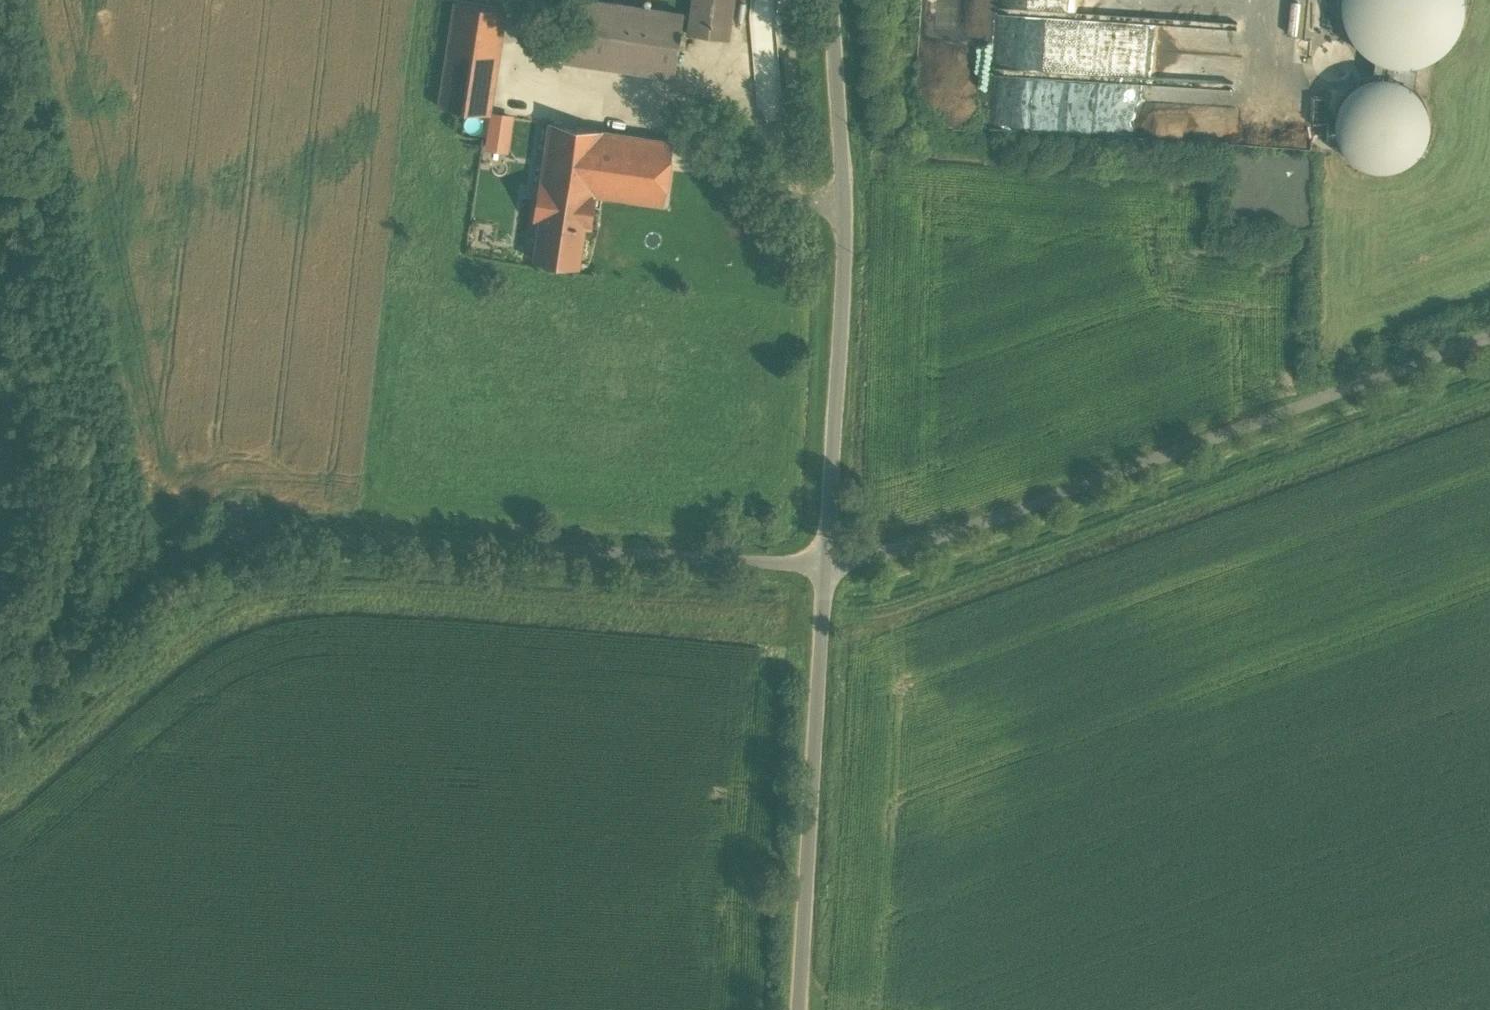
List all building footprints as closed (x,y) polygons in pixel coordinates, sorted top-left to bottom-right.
[(506,8),(456,0),(440,106),(490,114),(506,8)] [(599,0),(571,0),(563,60),(674,76),(684,12),(599,0)] [(689,33),(728,39),(734,0),(694,0),(689,33)] [(760,107),(773,106),(772,95),(763,96),(760,69),(779,67),(773,0),(750,0),(760,107)] [(1341,14),(1345,28),(1357,45),(1379,60),(1391,63),(1412,63),(1440,50),(1455,30),(1461,14),(1461,0),(1341,0),(1341,14)] [(1004,73),(1000,125),(1104,132),(1104,129),(1211,135),(1214,86),(1004,73)] [(1390,73),(1375,73),(1356,80),(1350,85),(1341,98),(1338,110),(1339,125),(1345,139),(1350,145),(1362,154),(1373,158),(1388,158),(1396,156),(1409,148),(1418,136),(1423,123),(1423,108),(1418,93),(1408,82),(1390,73)] [(541,184),(596,193),(663,203),(673,141),(550,122),(541,184)] [(591,226),(596,193),(541,184),(536,218),(541,219),(535,259),(578,266),(585,225),(591,226)]
